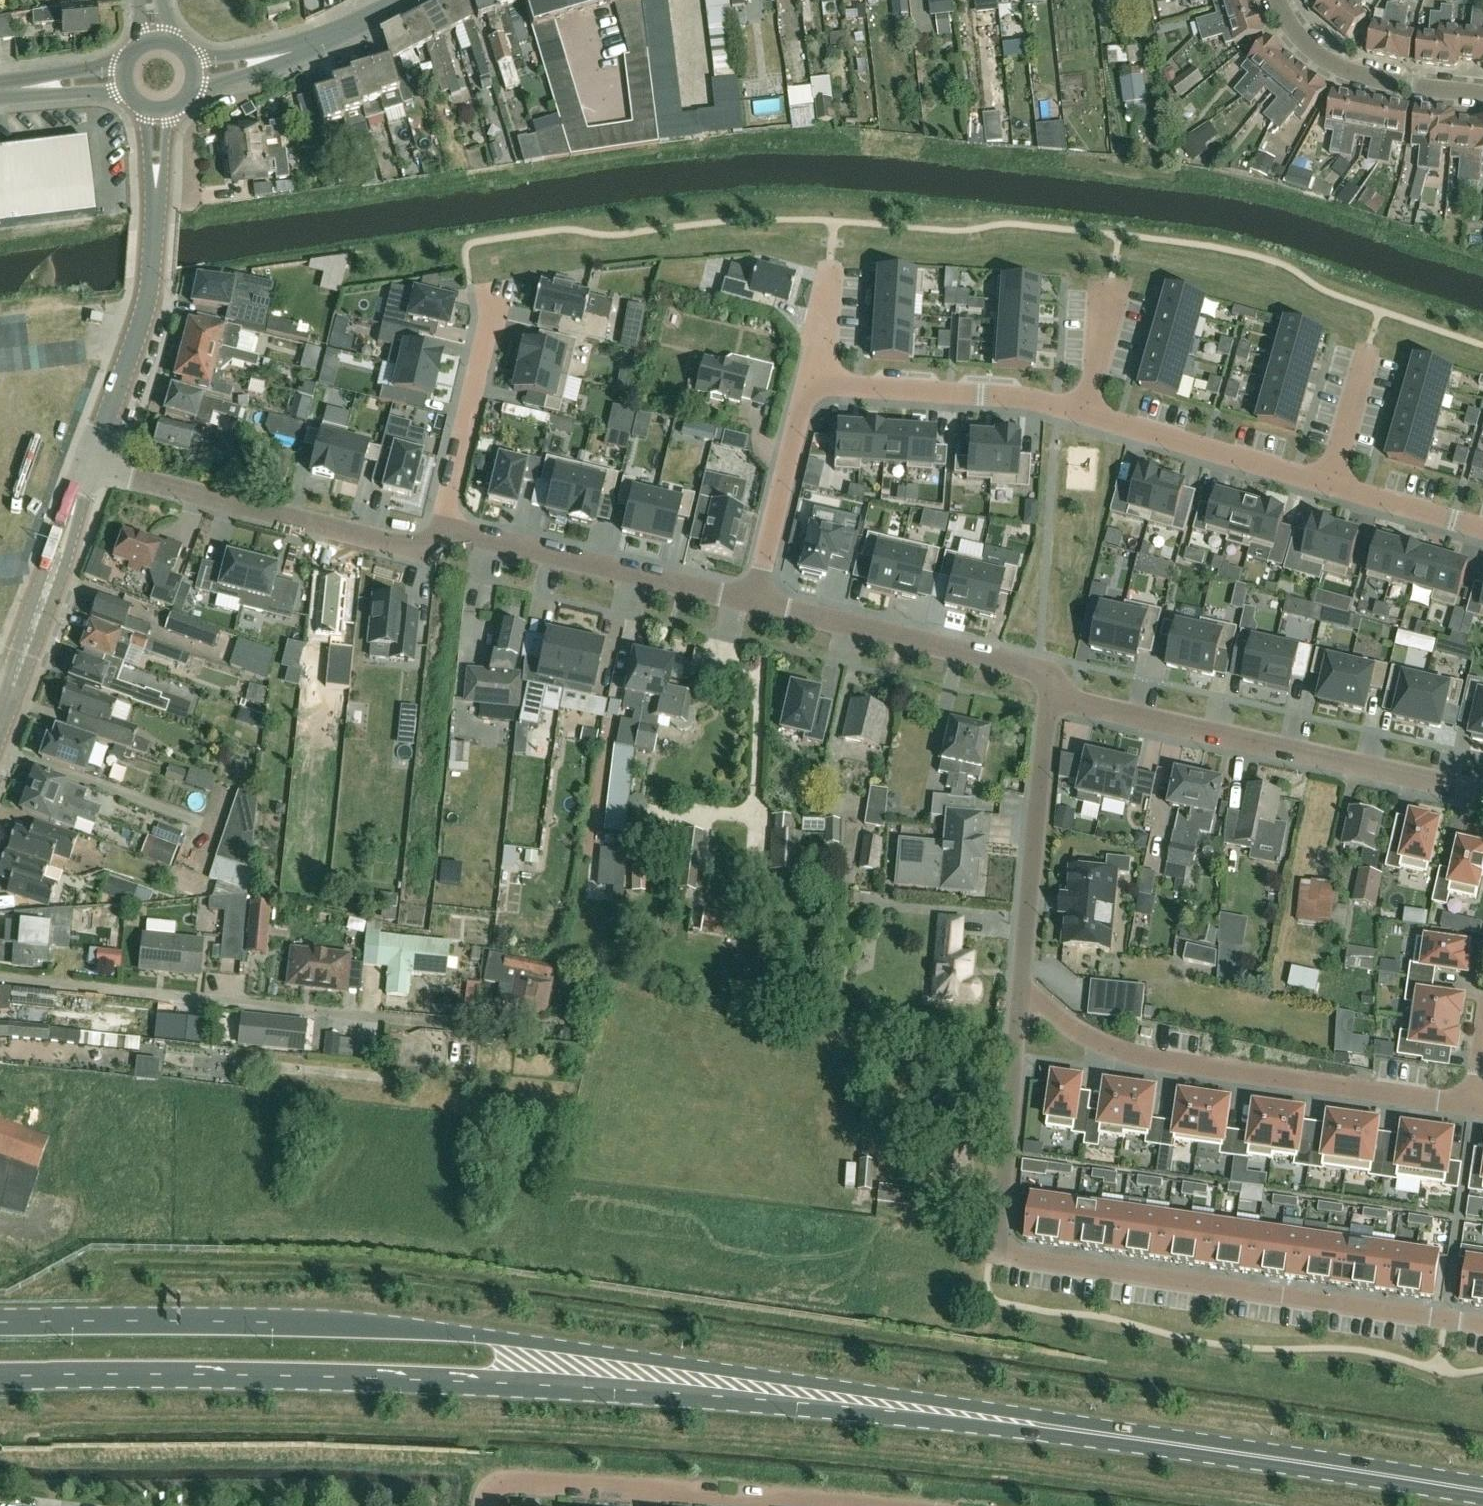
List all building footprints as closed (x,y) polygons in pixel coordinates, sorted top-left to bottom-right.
[(439,4),(453,32),(455,30),(464,26),(473,54),(480,79),(489,76),(482,51),(466,0),(446,0),(439,4)] [(498,66),(506,89),(519,85),(511,60),(493,0),(472,0),(477,18),(487,15),(493,37),(487,39),(496,67),(498,66)] [(511,60),(521,57),(511,26),(521,23),(515,4),(514,0),(493,0),(511,60)] [(532,29),(554,22),(614,4),(627,0),(523,0),(532,29)] [(614,4),(628,54),(646,52),(646,46),(644,36),(643,27),(642,17),(641,8),(640,0),(627,0),(614,4)] [(824,15),(837,14),(836,0),(822,0),(824,15)] [(909,0),(906,0),(893,2),(895,18),(911,16),(909,0)] [(1191,6),(1212,1),(1214,8),(1245,0),(1189,0),(1191,6)] [(1214,8),(1217,17),(1196,23),(1199,33),(1259,16),(1254,0),(1245,0),(1214,8)] [(1315,12),(1330,25),(1351,0),(1325,0),(1315,12)] [(1345,37),(1364,15),(1359,11),(1367,0),(1351,0),(1330,25),(1345,37)] [(728,1),(705,3),(707,13),(729,10),(728,1)] [(289,4),(266,11),(269,20),(292,14),(289,4)] [(435,42),(444,75),(448,90),(451,97),(460,94),(442,37),(452,32),(453,32),(439,4),(420,14),(435,42)] [(39,10),(32,12),(33,24),(45,23),(62,22),(63,32),(97,30),(95,5),(47,9),(44,9),(44,10),(40,11),(39,10)] [(666,14),(664,5),(641,8),(642,17),(666,14)] [(1367,54),(1388,58),(1395,26),(1398,8),(1388,6),(1384,29),(1373,26),(1367,54)] [(1398,8),(1395,26),(1388,58),(1409,63),(1414,35),(1404,33),(1409,10),(1399,7),(1398,8)] [(1458,65),(1461,32),(1453,31),(1453,8),(1442,7),(1442,15),(1441,30),(1438,66),(1455,68),(1458,65)] [(708,22),(731,19),(729,10),(707,13),(708,22)] [(1479,66),(1482,16),(1482,12),(1474,11),(1472,33),(1461,32),(1458,65),(1459,64),(1459,60),(1476,62),(1476,66),(1479,66)] [(415,51),(416,50),(426,45),(436,78),(441,93),(448,90),(444,75),(435,42),(420,14),(400,24),(415,51)] [(667,24),(666,14),(642,17),(643,27),(667,24)] [(1438,66),(1441,30),(1442,15),(1432,14),(1429,36),(1421,35),(1418,64),(1438,66)] [(0,17),(0,24),(3,40),(14,39),(12,26),(10,15),(0,17)] [(1259,16),(1199,33),(1202,44),(1223,38),(1225,46),(1234,43),(1264,35),(1259,16)] [(709,32),(732,29),(731,19),(708,22),(709,32)] [(535,39),(557,32),(554,22),(532,29),(535,39)] [(382,33),(389,58),(403,101),(412,98),(403,71),(419,63),(413,53),(415,51),(400,24),(382,33)] [(668,34),(667,24),(643,27),(644,36),(668,34)] [(710,41),(733,38),(732,29),(709,32),(710,41)] [(538,48),(560,41),(557,32),(535,39),(538,48)] [(669,43),(668,34),(644,36),(646,46),(669,43)] [(711,50),(734,47),(733,38),(710,41),(711,50)] [(1267,40),(1248,64),(1242,71),(1248,76),(1234,93),(1243,100),(1283,53),(1267,40)] [(541,58),(563,51),(560,41),(538,48),(541,58)] [(646,52),(647,55),(670,53),(669,43),(646,46),(646,52)] [(867,66),(866,46),(857,47),(857,66),(867,66)] [(713,60),(736,57),(734,47),(711,50),(713,60)] [(543,68),(566,61),(563,51),(541,58),(543,68)] [(646,52),(628,54),(623,55),(624,66),(648,63),(647,55),(646,52)] [(671,62),(670,53),(647,55),(648,63),(648,65),(671,62)] [(1283,53),(1243,100),(1250,107),(1265,91),(1271,96),(1297,65),(1283,53)] [(714,69),(737,66),(736,57),(713,60),(714,69)] [(403,104),(403,101),(389,58),(374,62),(375,66),(369,67),(383,110),(403,104)] [(546,78),(569,71),(566,61),(543,68),(546,78)] [(649,74),(672,72),(671,62),(648,65),(649,74)] [(648,63),(624,66),(626,77),(649,74),(648,65),(648,63)] [(1271,96),(1277,102),(1264,117),(1272,125),(1312,77),(1297,65),(1271,96)] [(715,78),(738,76),(737,66),(714,69),(715,78)] [(383,110),(369,67),(355,72),(356,75),(351,77),(362,111),(364,120),(384,114),(383,110)] [(1181,99),(1203,82),(1194,67),(1171,84),(1181,99)] [(549,87),(572,80),(569,71),(546,78),(549,87)] [(673,81),(672,72),(649,74),(651,84),(673,81)] [(649,74),(626,77),(627,89),(651,86),(651,84),(649,74)] [(716,88),(739,85),(738,76),(715,78),(716,88)] [(337,84),(332,86),(343,120),(343,117),(362,111),(351,77),(336,81),(337,84)] [(1142,77),(1132,78),(1121,79),(1124,105),(1127,104),(1135,103),(1147,102),(1144,77),(1142,77)] [(1312,77),(1272,125),(1280,132),(1294,115),(1300,121),(1306,114),(1327,90),(1312,77)] [(552,97),(575,90),(572,80),(549,87),(552,97)] [(675,91),(673,81),(651,84),(651,86),(652,94),(675,91)] [(717,97),(741,94),(739,85),(716,88),(717,97)] [(323,127),(343,120),(332,86),(318,90),(319,94),(313,95),(323,127)] [(651,86),(627,89),(629,100),(652,97),(652,94),(651,86)] [(555,107),(578,100),(575,90),(552,97),(555,107)] [(653,103),(676,100),(675,91),(652,94),(652,97),(653,103)] [(1334,134),(1331,155),(1330,156),(1341,158),(1351,96),(1333,93),(1327,121),(1325,133),(1334,134)] [(719,107),(742,104),(741,94),(717,97),(719,107)] [(1351,96),(1341,158),(1351,159),(1355,139),(1364,140),(1370,100),(1351,96)] [(652,97),(629,100),(630,111),(654,108),(653,103),(652,97)] [(558,116),(581,109),(578,100),(555,107),(558,116)] [(677,110),(676,100),(653,103),(654,108),(654,113),(677,110)] [(820,122),(834,121),(833,100),(818,102),(820,122)] [(1370,100),(1364,140),(1372,142),(1368,162),(1379,164),(1389,104),(1370,100)] [(720,116),(743,113),(742,104),(719,107),(720,116)] [(1389,104),(1379,164),(1389,166),(1393,146),(1402,147),(1403,137),(1410,107),(1389,104)] [(654,108),(630,111),(631,122),(655,119),(654,113),(654,108)] [(561,126),(584,119),(581,109),(558,116),(561,126)] [(1435,111),(1415,109),(1412,139),(1411,148),(1420,149),(1418,171),(1429,172),(1435,111)] [(655,122),(678,120),(677,110),(654,113),(655,119),(655,122)] [(1452,113),(1435,111),(1429,172),(1439,173),(1441,151),(1451,152),(1454,117),(1452,113)] [(721,125),(744,122),(743,113),(720,116),(721,125)] [(1459,183),(1468,184),(1474,123),(1455,121),(1456,119),(1454,117),(1451,152),(1450,159),(1461,160),(1459,183)] [(564,136),(587,129),(584,119),(561,126),(562,130),(564,136)] [(655,119),(631,122),(625,123),(629,147),(658,143),(657,132),(655,122),(655,119)] [(1474,119),(1474,123),(1468,184),(1480,185),(1482,153),(1482,120),(1474,119)] [(679,129),(678,120),(655,122),(657,132),(679,129)] [(721,125),(722,134),(745,131),(744,122),(721,125)] [(230,157),(282,151),(280,140),(284,139),(282,123),(269,125),(270,130),(260,131),(260,130),(227,134),(228,141),(225,142),(226,154),(228,153),(229,156),(230,156),(230,157)] [(629,147),(625,123),(609,125),(613,150),(629,147)] [(1067,151),(1064,123),(1037,125),(1039,150),(1067,151)] [(613,150),(609,125),(593,128),(597,152),(613,150)] [(597,152),(593,128),(587,129),(564,136),(570,156),(597,152)] [(1009,147),(1010,132),(1010,129),(990,128),(990,129),(990,145),(990,146),(1009,147)] [(658,143),(680,140),(679,129),(657,132),(658,143)] [(543,160),(570,156),(564,136),(562,130),(536,138),(543,160)] [(523,161),(540,157),(535,137),(518,142),(523,161)] [(0,152),(0,228),(97,216),(88,141),(0,152)] [(492,161),(501,159),(497,143),(488,146),(492,161)] [(342,150),(346,166),(357,163),(353,147),(342,150)] [(231,161),(227,162),(229,174),(232,174),(233,182),(266,178),(266,176),(275,175),(276,180),(289,178),(285,151),(282,152),(282,151),(230,157),(231,161)] [(1270,159),(1261,155),(1259,154),(1251,173),(1262,178),(1270,159)] [(1300,167),(1293,183),(1316,193),(1323,177),(1300,167)] [(1369,211),(1386,214),(1389,195),(1372,193),(1369,211)] [(720,296),(773,311),(776,300),(788,303),(795,276),(784,273),(785,267),(770,263),(768,269),(752,264),(746,286),(724,280),(720,296)] [(877,293),(922,296),(923,274),(878,271),(877,293)] [(194,282),(192,295),(195,296),(193,305),(198,306),(198,305),(228,309),(237,311),(234,324),(265,332),(270,306),(259,303),(263,282),(234,276),(232,283),(202,279),(198,278),(197,283),(194,282)] [(438,295),(440,284),(442,278),(423,280),(421,291),(438,295)] [(541,283),(533,313),(537,314),(561,320),(558,333),(562,334),(604,344),(609,322),(589,317),(584,316),(590,294),(576,291),(573,290),(575,283),(561,279),(557,278),(555,286),(545,284),(541,283)] [(996,301),(1036,304),(1038,282),(997,279),(996,301)] [(1163,308),(1200,319),(1205,301),(1206,298),(1169,288),(1163,308)] [(387,304),(382,326),(419,335),(422,323),(438,327),(447,329),(448,326),(452,327),(456,311),(452,310),(454,302),(405,290),(401,307),(387,304)] [(957,299),(957,291),(945,290),(944,298),(957,299)] [(969,291),(957,291),(957,299),(969,299),(969,291)] [(875,315),(911,317),(912,297),(922,297),(922,296),(877,293),(875,315)] [(944,298),(944,306),(956,307),(957,299),(944,298)] [(957,299),(956,307),(968,308),(969,299),(957,299)] [(1036,304),(996,301),(996,302),(1001,303),(999,322),(995,322),(995,323),(1035,326),(1036,304)] [(1235,306),(1233,314),(1244,318),(1246,310),(1235,306)] [(1158,328),(1194,338),(1200,319),(1163,308),(1158,328)] [(1246,310),(1244,318),(1256,321),(1258,313),(1246,310)] [(911,317),(875,315),(874,336),(914,339),(914,338),(910,338),(911,317)] [(189,320),(185,337),(252,354),(256,338),(239,333),(240,328),(197,317),(196,322),(189,320)] [(336,317),(334,328),(348,332),(351,321),(336,317)] [(269,318),(266,332),(307,342),(308,342),(311,329),(311,328),(269,318)] [(1287,321),(1281,342),(1318,352),(1323,333),(1323,332),(1287,321)] [(995,323),(993,344),(1034,347),(1035,326),(995,323)] [(382,326),(378,343),(392,346),(388,364),(395,365),(399,367),(436,376),(437,376),(442,355),(441,355),(442,353),(416,347),(419,335),(382,326)] [(1152,348),(1189,358),(1194,338),(1158,328),(1152,348)] [(640,333),(624,331),(621,345),(638,348),(640,333)] [(950,334),(938,333),(938,341),(950,342),(950,334)] [(914,339),(874,336),(872,359),(913,362),(914,339)] [(180,343),(177,354),(180,355),(179,360),(213,369),(216,356),(235,361),(257,367),(259,357),(251,355),(252,354),(185,337),(183,343),(180,343)] [(517,366),(519,367),(568,378),(577,342),(556,337),(553,350),(536,346),(525,343),(524,345),(522,345),(517,366)] [(1222,338),(1220,346),(1232,349),(1234,341),(1222,338)] [(950,342),(938,341),(937,349),(950,350),(950,342)] [(971,343),(957,342),(956,351),(970,352),(971,343)] [(1312,372),(1318,352),(1281,342),(1275,361),(1312,372)] [(1239,351),(1250,354),(1253,346),(1241,343),(1239,351)] [(1032,370),(1034,347),(993,344),(992,367),(1032,370)] [(1229,357),(1232,349),(1220,346),(1218,353),(1229,357)] [(320,371),(326,352),(312,348),(307,367),(320,371)] [(1152,348),(1147,367),(1183,378),(1189,358),(1152,348)] [(327,350),(325,358),(337,361),(339,353),(327,350)] [(1250,354),(1239,351),(1236,359),(1248,362),(1250,354)] [(696,392),(739,403),(743,389),(766,395),(773,368),(743,360),(740,370),(725,366),(723,362),(712,359),(708,361),(705,360),(704,364),(700,366),(697,378),(699,381),(696,392)] [(1410,379),(1447,390),(1453,369),(1416,359),(1410,379)] [(213,369),(179,360),(176,360),(173,371),(176,372),(175,377),(182,378),(180,384),(231,398),(234,387),(210,381),(213,369)] [(1312,372),(1275,361),(1270,381),(1306,391),(1312,372)] [(382,388),(379,400),(407,406),(410,394),(427,398),(431,399),(436,376),(399,367),(395,365),(394,366),(389,389),(382,388)] [(559,415),(568,378),(519,367),(513,391),(547,399),(544,412),(559,415)] [(1177,398),(1183,378),(1147,367),(1141,388),(1177,398)] [(1209,385),(1220,388),(1223,380),(1211,377),(1209,385)] [(618,379),(615,389),(626,391),(628,382),(618,379)] [(1442,409),(1447,390),(1410,379),(1405,399),(1442,409)] [(1306,391),(1270,381),(1264,401),(1301,411),(1306,391)] [(1230,382),(1227,390),(1239,393),(1241,386),(1230,382)] [(1220,388),(1209,385),(1207,392),(1218,396),(1220,388)] [(165,411),(194,419),(211,424),(214,412),(218,413),(218,415),(237,420),(241,409),(221,403),(222,402),(172,387),(169,397),(167,396),(164,407),(166,408),(165,411)] [(1227,390),(1225,398),(1237,401),(1239,393),(1227,390)] [(296,397),(289,419),(303,423),(309,401),(296,397)] [(1399,418),(1436,429),(1442,409),(1405,399),(1399,418)] [(1295,431),(1301,411),(1264,401),(1258,421),(1295,431)] [(636,411),(613,405),(607,430),(630,435),(636,411)] [(1469,409),(1467,416),(1479,420),(1481,412),(1480,412),(1469,409)] [(267,424),(264,426),(270,435),(298,443),(303,424),(269,414),(267,424)] [(1476,428),(1479,420),(1467,416),(1465,424),(1471,426),(1476,428)] [(551,418),(548,430),(556,431),(559,420),(551,418)] [(1394,438),(1430,448),(1436,429),(1399,418),(1394,438)] [(420,454),(405,450),(410,429),(411,425),(389,419),(381,450),(377,465),(389,468),(384,489),(383,488),(383,491),(385,491),(409,497),(411,498),(411,496),(421,456),(421,457),(422,454),(420,454)] [(243,443),(218,436),(162,421),(155,442),(186,450),(191,438),(214,444),(211,453),(238,461),(243,443)] [(632,437),(647,441),(650,428),(635,424),(632,437)] [(308,431),(304,446),(316,450),(310,473),(312,474),(333,480),(334,479),(335,480),(345,440),(348,431),(323,425),(320,434),(308,431)] [(700,425),(696,439),(712,443),(715,429),(700,425)] [(859,472),(862,427),(837,425),(834,471),(859,472)] [(883,464),(886,429),(884,429),(884,428),(864,427),(862,427),(859,472),(860,472),(860,463),(883,464)] [(886,429),(883,464),(907,466),(906,471),(907,471),(910,430),(886,429)] [(910,430),(907,471),(932,472),(935,432),(910,430)] [(994,437),(991,487),(1028,489),(1030,464),(1017,463),(1018,457),(1019,438),(1016,438),(1017,436),(995,434),(995,437),(994,437)] [(991,487),(994,437),(969,435),(968,459),(955,458),(954,475),(967,475),(966,480),(990,482),(990,487),(991,487)] [(1430,448),(1394,438),(1388,458),(1425,469),(1430,448)] [(377,465),(381,450),(345,440),(335,480),(358,486),(364,462),(377,465)] [(1470,451),(1469,451),(1458,448),(1456,456),(1467,459),(1470,451)] [(276,453),(271,481),(285,484),(291,457),(276,453)] [(1474,461),(1482,463),(1482,455),(1477,453),(1474,461)] [(1467,459),(1456,456),(1453,463),(1465,467),(1467,459)] [(490,470),(486,485),(491,487),(492,487),(489,499),(488,501),(490,501),(491,501),(514,507),(516,507),(517,505),(522,481),(534,484),(535,484),(541,461),(539,461),(527,458),(526,464),(525,463),(525,464),(501,458),(499,457),(498,459),(499,459),(496,471),(495,471),(490,470)] [(569,520),(582,467),(546,458),(540,483),(552,486),(546,512),(550,513),(549,516),(565,520),(566,517),(569,518),(569,520)] [(1474,461),(1472,469),(1482,472),(1482,463),(1474,461)] [(618,475),(582,467),(569,520),(591,525),(592,523),(594,523),(600,497),(612,500),(618,475)] [(1112,508),(1111,513),(1150,524),(1163,478),(1163,477),(1160,477),(1161,473),(1145,469),(1144,472),(1142,471),(1142,472),(1140,471),(1133,495),(1117,491),(1112,508)] [(727,479),(705,474),(694,520),(707,523),(701,551),(731,558),(735,544),(743,546),(747,528),(739,527),(743,509),(721,504),(727,479)] [(1163,478),(1150,524),(1173,530),(1184,534),(1185,534),(1194,501),(1194,500),(1182,497),(1184,489),(1186,484),(1163,478)] [(646,538),(658,492),(634,486),(635,482),(623,479),(617,504),(629,507),(622,533),(646,538)] [(856,500),(859,488),(851,486),(848,498),(856,500)] [(859,488),(856,500),(864,501),(867,490),(859,488)] [(898,488),(896,500),(904,501),(906,489),(898,488)] [(658,492),(646,538),(671,544),(677,518),(689,521),(695,496),(682,493),(680,502),(657,497),(658,492)] [(1228,539),(1229,540),(1240,500),(1217,493),(1207,529),(1229,535),(1228,539)] [(1229,540),(1250,546),(1262,506),(1240,500),(1229,540)] [(1263,506),(1262,506),(1250,546),(1251,546),(1253,542),(1273,547),(1270,559),(1284,563),(1291,536),(1279,533),(1285,513),(1283,512),(1263,506)] [(835,530),(838,514),(815,509),(805,548),(802,547),(798,566),(801,567),(800,570),(804,571),(803,574),(822,579),(822,576),(826,577),(831,558),(851,563),(858,535),(835,530)] [(1324,573),(1326,564),(1337,527),(1336,527),(1315,521),(1314,521),(1308,542),(1296,539),(1289,564),(1301,567),(1303,563),(1324,569),(1323,573),(1324,573)] [(1359,534),(1337,527),(1326,564),(1349,571),(1359,534)] [(113,558),(149,571),(153,563),(173,570),(182,546),(167,541),(166,543),(149,537),(148,541),(123,532),(113,558)] [(867,588),(891,594),(903,543),(867,535),(861,560),(873,562),(867,588)] [(1390,585),(1401,546),(1378,539),(1367,578),(1390,585)] [(903,543),(891,594),(915,600),(921,574),(933,577),(939,551),(903,543)] [(1144,544),(1141,556),(1149,558),(1152,546),(1144,544)] [(1392,581),(1413,586),(1423,552),(1422,552),(1422,551),(1402,546),(1401,546),(1390,585),(1391,585),(1392,581)] [(220,582),(199,577),(196,591),(241,602),(240,608),(241,608),(253,561),(248,560),(249,556),(232,552),(231,556),(227,555),(224,568),(220,582)] [(1423,552),(1413,586),(1434,593),(1432,602),(1445,558),(1423,552)] [(945,607),(970,613),(981,566),(982,562),(945,553),(939,578),(951,581),(945,607)] [(1215,557),(1212,569),(1220,571),(1223,559),(1215,557)] [(89,570),(101,575),(106,563),(94,558),(89,570)] [(257,562),(253,561),(241,608),(291,621),(294,609),(282,606),(285,595),(272,592),(275,580),(278,568),(274,567),(275,563),(258,558),(257,562)] [(1445,558),(1432,602),(1455,609),(1468,565),(1445,558)] [(1003,572),(981,566),(970,613),(993,618),(999,592),(1011,595),(1017,570),(1004,567),(1003,572)] [(163,589),(153,585),(147,600),(171,609),(182,578),(168,573),(163,589)] [(330,639),(328,663),(326,688),(349,690),(356,626),(343,625),(346,601),(347,585),(319,582),(314,638),(330,639)] [(1267,583),(1265,591),(1277,594),(1279,586),(1267,583)] [(1482,619),(1482,594),(1473,591),(1467,614),(1479,618),(1482,619)] [(1091,595),(1085,620),(1098,623),(1093,642),(1092,649),(1115,654),(1127,603),(1126,603),(1124,612),(1103,607),(1105,598),(1091,595)] [(92,618),(121,628),(145,637),(148,627),(127,619),(130,609),(99,597),(92,618)] [(370,645),(372,645),(392,647),(390,659),(413,662),(418,615),(404,614),(405,600),(375,597),(370,645)] [(1338,612),(1349,615),(1353,601),(1342,598),(1338,612)] [(1127,603),(1115,654),(1138,660),(1140,652),(1144,633),(1157,636),(1162,611),(1127,603)] [(1373,615),(1381,617),(1384,605),(1377,603),(1373,615)] [(1392,607),(1384,605),(1381,617),(1389,619),(1392,607)] [(214,647),(219,632),(172,615),(166,630),(214,647)] [(1191,672),(1202,620),(1200,625),(1178,620),(1177,624),(1165,622),(1161,637),(1173,640),(1168,666),(1191,672)] [(1202,620),(1191,672),(1214,677),(1220,651),(1232,654),(1238,628),(1202,620)] [(1426,624),(1418,622),(1415,634),(1423,636),(1426,624)] [(524,629),(503,624),(496,656),(506,658),(498,675),(469,672),(466,701),(517,707),(520,677),(514,676),(524,629)] [(157,643),(145,637),(121,628),(119,635),(89,625),(81,648),(85,649),(84,650),(124,664),(130,648),(178,664),(182,653),(156,643),(157,643)] [(1244,681),(1267,687),(1277,640),(1255,635),(1255,634),(1242,631),(1232,676),(1244,679),(1244,681)] [(1453,632),(1450,644),(1458,646),(1461,634),(1453,632)] [(524,664),(522,683),(563,692),(575,640),(548,634),(541,663),(525,659),(524,664)] [(1461,634),(1458,646),(1466,648),(1469,637),(1461,634)] [(575,640),(563,692),(591,698),(602,645),(575,640)] [(1300,646),(1277,640),(1267,687),(1290,692),(1293,678),(1295,670),(1307,672),(1313,648),(1300,646)] [(255,643),(244,673),(268,681),(275,651),(255,643)] [(69,671),(72,672),(69,677),(130,700),(130,701),(165,714),(169,704),(160,700),(161,696),(145,690),(144,692),(117,682),(124,664),(84,650),(81,660),(76,658),(76,660),(74,659),(69,671)] [(1319,701),(1342,706),(1352,660),(1330,655),(1331,653),(1317,650),(1312,675),(1324,678),(1319,701)] [(623,692),(626,692),(622,708),(634,711),(632,723),(620,721),(616,743),(634,747),(639,717),(644,696),(653,656),(632,652),(623,692)] [(634,747),(651,751),(657,719),(673,723),(672,726),(681,732),(693,725),(690,712),(687,712),(691,696),(666,690),(672,661),(653,656),(644,696),(639,717),(634,747)] [(1353,660),(1352,660),(1342,706),(1365,711),(1370,689),(1383,692),(1388,667),(1375,664),(1374,669),(1352,664),(1353,660)] [(200,665),(197,680),(245,690),(248,675),(200,665)] [(1395,718),(1418,723),(1427,682),(1404,676),(1406,671),(1393,668),(1387,693),(1400,696),(1395,718)] [(1469,678),(1463,704),(1477,707),(1473,727),(1471,736),(1473,736),(1473,739),(1482,742),(1482,693),(1482,686),(1482,681),(1469,678)] [(1427,682),(1418,723),(1441,729),(1446,706),(1458,709),(1464,684),(1451,681),(1450,687),(1427,682)] [(815,708),(817,700),(818,692),(816,692),(817,688),(805,686),(804,689),(791,686),(788,700),(783,699),(780,713),(785,714),(781,730),(804,735),(803,740),(822,745),(829,715),(817,712),(815,708)] [(60,711),(70,715),(65,729),(131,751),(146,756),(150,745),(135,740),(136,736),(109,727),(117,704),(116,703),(115,704),(68,688),(68,687),(67,687),(59,711),(60,712),(60,711)] [(843,740),(877,748),(886,710),(852,702),(843,740)] [(423,743),(426,709),(410,707),(407,742),(423,743)] [(952,789),(952,790),(955,791),(969,726),(949,722),(938,773),(948,775),(946,788),(952,789)] [(952,790),(950,797),(963,799),(968,778),(978,780),(989,730),(969,726),(955,791),(952,790)] [(38,755),(42,756),(41,759),(84,774),(87,765),(100,770),(107,750),(108,750),(108,749),(94,744),(94,743),(57,730),(53,742),(48,740),(47,743),(43,741),(38,755)] [(457,744),(455,763),(468,764),(470,745),(457,744)] [(1102,808),(1113,759),(1088,753),(1079,794),(1087,796),(1085,804),(1102,808)] [(1139,765),(1113,759),(1102,808),(1103,808),(1105,800),(1141,808),(1144,796),(1132,794),(1139,765)] [(185,785),(189,773),(171,767),(167,779),(185,785)] [(32,788),(30,792),(99,816),(102,809),(84,802),(88,792),(35,773),(35,775),(30,773),(27,783),(31,785),(30,787),(32,788)] [(1184,847),(1186,837),(1200,778),(1178,773),(1170,808),(1181,810),(1175,835),(1173,845),(1184,847)] [(1211,836),(1222,783),(1200,778),(1186,837),(1184,847),(1196,850),(1199,834),(1211,836)] [(609,779),(604,832),(625,835),(627,815),(630,782),(609,779)] [(882,830),(886,802),(887,791),(870,788),(863,827),(882,830)] [(1256,845),(1281,850),(1286,827),(1273,824),(1280,794),(1250,788),(1244,819),(1245,819),(1243,829),(1241,829),(1237,847),(1253,850),(1255,850),(1256,845)] [(239,789),(215,859),(250,871),(259,795),(239,789)] [(99,816),(30,792),(29,797),(27,796),(26,798),(22,797),(18,807),(22,808),(21,811),(74,830),(77,820),(95,827),(99,816)] [(979,840),(981,823),(981,816),(974,815),(958,813),(959,799),(963,799),(950,797),(933,796),(931,816),(946,818),(943,846),(900,842),(895,886),(939,890),(939,891),(966,894),(974,894),(977,863),(982,863),(982,859),(984,840),(979,840)] [(1362,866),(1376,869),(1380,852),(1374,850),(1375,847),(1381,817),(1352,810),(1345,845),(1365,849),(1362,866)] [(1429,819),(1412,815),(1405,846),(1392,844),(1387,868),(1401,871),(1401,868),(1427,874),(1439,823),(1428,821),(1429,819)] [(839,845),(839,820),(825,820),(824,845),(839,845)] [(35,823),(31,835),(16,830),(13,837),(9,839),(6,847),(8,851),(8,853),(6,852),(6,853),(49,868),(54,855),(70,861),(77,838),(35,823)] [(843,825),(839,850),(852,852),(856,827),(843,825)] [(183,833),(171,828),(166,841),(177,846),(183,833)] [(685,830),(678,889),(689,890),(695,891),(704,832),(685,830)] [(773,830),(771,871),(796,872),(798,831),(773,830)] [(178,847),(155,838),(148,858),(170,867),(178,847)] [(875,873),(881,841),(863,838),(858,870),(875,873)] [(1434,902),(1447,905),(1450,894),(1476,899),(1481,876),(1482,876),(1482,847),(1475,846),(1476,843),(1463,840),(1462,843),(1460,842),(1453,872),(1441,869),(1434,902)] [(1168,864),(1180,866),(1184,847),(1173,845),(1172,845),(1168,864)] [(1180,866),(1191,869),(1196,850),(1184,847),(1180,866)] [(49,868),(6,853),(5,855),(1,857),(0,860),(0,869),(0,870),(0,878),(11,881),(7,893),(48,907),(56,885),(43,881),(47,868),(49,869),(49,868)] [(1069,897),(1063,896),(1062,896),(1060,914),(1067,914),(1064,945),(1110,950),(1117,874),(1130,875),(1132,859),(1108,857),(1106,871),(1071,868),(1069,897)] [(624,887),(626,863),(601,861),(599,885),(624,887)] [(442,863),(440,884),(459,886),(461,865),(442,863)] [(1382,875),(1361,870),(1354,902),(1376,906),(1382,875)] [(1154,874),(1143,872),(1138,895),(1150,897),(1154,874)] [(1329,926),(1331,908),(1334,885),(1312,882),(1309,904),(1300,902),(1297,922),(1329,926)] [(145,893),(142,906),(160,909),(162,896),(145,893)] [(225,913),(223,936),(243,937),(246,896),(210,899),(209,912),(225,913)] [(265,954),(270,906),(251,904),(247,952),(265,954)] [(1331,908),(1329,926),(1345,929),(1347,909),(1331,908)] [(735,937),(738,917),(692,909),(688,933),(692,934),(693,929),(735,937)] [(31,969),(32,960),(47,961),(49,946),(62,947),(66,911),(16,914),(17,924),(8,923),(7,944),(15,944),(14,954),(18,954),(18,959),(17,967),(31,969)] [(959,952),(960,937),(962,920),(939,918),(932,999),(969,1003),(973,1002),(977,999),(979,994),(979,990),(978,985),(975,982),(971,980),(970,980),(972,955),(960,954),(959,952)] [(1229,933),(1240,935),(1242,923),(1221,919),(1218,968),(1233,972),(1238,946),(1227,944),(1229,933)] [(1467,932),(1481,936),(1482,926),(1482,923),(1470,920),(1467,932)] [(156,924),(155,937),(184,940),(186,927),(156,924)] [(388,979),(387,995),(408,997),(410,973),(446,976),(449,943),(413,940),(412,953),(392,951),(392,946),(378,944),(380,930),(366,929),(362,965),(389,967),(388,976),(386,976),(385,978),(388,979)] [(143,936),(140,970),(199,976),(203,942),(143,936)] [(1409,978),(1434,982),(1436,969),(1468,974),(1470,957),(1468,957),(1469,946),(1448,943),(1449,940),(1436,938),(1435,941),(1418,938),(1414,965),(1411,964),(1409,978)] [(1216,968),(1217,953),(1188,945),(1184,960),(1216,968)] [(1349,948),(1346,966),(1375,971),(1378,953),(1349,948)] [(88,965),(120,969),(122,953),(90,949),(88,965)] [(289,985),(345,992),(348,958),(293,952),(289,985)] [(501,986),(517,989),(514,1004),(523,1011),(534,1014),(546,1011),(554,969),(492,956),(486,983),(501,986)] [(1296,990),(1323,996),(1328,973),(1300,967),(1296,990)] [(1413,1003),(1411,1017),(1458,1024),(1459,1016),(1462,1016),(1464,999),(1432,994),(1434,982),(1409,978),(1406,1002),(1413,1003)] [(56,994),(1,988),(0,992),(0,1013),(10,1013),(11,1007),(54,1011),(56,994)] [(1142,1021),(1145,993),(1117,990),(1114,1018),(1142,1021)] [(239,1037),(240,1014),(214,1013),(213,1035),(239,1037)] [(157,1016),(154,1040),(170,1042),(173,1018),(157,1016)] [(239,1045),(247,1045),(303,1051),(306,1024),(242,1017),(239,1045)] [(1457,1033),(1458,1024),(1411,1017),(1408,1042),(1401,1041),(1398,1055),(1423,1059),(1425,1046),(1457,1051),(1459,1034),(1457,1033)] [(16,1025),(0,1023),(0,1038),(50,1042),(50,1041),(82,1045),(83,1034),(84,1032),(64,1030),(51,1028),(51,1027),(16,1025)] [(1165,1029),(1147,1026),(1143,1045),(1161,1048),(1165,1029)] [(140,1041),(124,1039),(83,1034),(82,1045),(82,1046),(123,1051),(138,1053),(140,1041)] [(1337,1035),(1336,1052),(1368,1056),(1370,1039),(1353,1037),(1337,1035)] [(334,1053),(348,1054),(348,1038),(334,1037),(334,1053)] [(349,1042),(349,1056),(362,1056),(362,1042),(349,1042)] [(1086,1135),(1089,1111),(1078,1109),(1080,1091),(1082,1080),(1054,1076),(1051,1099),(1048,1099),(1046,1112),(1049,1112),(1047,1127),(1073,1131),(1073,1134),(1086,1135)] [(1122,1083),(1109,1081),(1109,1083),(1106,1083),(1102,1113),(1090,1111),(1086,1135),(1085,1145),(1099,1147),(1100,1135),(1124,1138),(1131,1087),(1122,1085),(1122,1083)] [(1156,1090),(1131,1087),(1124,1138),(1125,1139),(1125,1134),(1147,1137),(1146,1144),(1160,1146),(1164,1122),(1151,1120),(1156,1090)] [(1164,1122),(1160,1146),(1175,1148),(1176,1141),(1199,1144),(1205,1098),(1181,1094),(1177,1124),(1164,1122)] [(1235,1157),(1238,1133),(1226,1131),(1230,1101),(1205,1098),(1199,1144),(1222,1148),(1221,1155),(1235,1157)] [(1249,1157),(1272,1160),(1280,1108),(1255,1105),(1251,1134),(1238,1133),(1235,1157),(1249,1159),(1249,1157)] [(1304,1112),(1280,1108),(1272,1160),(1274,1160),(1274,1155),(1296,1158),(1295,1166),(1309,1168),(1313,1143),(1300,1141),(1304,1112)] [(1324,1167),(1347,1171),(1354,1119),(1330,1115),(1325,1145),(1313,1143),(1309,1168),(1323,1170),(1324,1167)] [(25,1214),(40,1172),(38,1171),(50,1136),(0,1119),(0,1209),(25,1214)] [(1383,1178),(1387,1154),(1375,1152),(1379,1122),(1354,1119),(1347,1171),(1370,1174),(1370,1176),(1383,1178)] [(1421,1181),(1429,1130),(1404,1126),(1400,1156),(1387,1154),(1384,1178),(1398,1180),(1398,1178),(1421,1181)] [(1429,1130),(1421,1181),(1444,1184),(1444,1187),(1458,1189),(1462,1165),(1449,1163),(1453,1133),(1429,1130)] [(933,1187),(933,1188),(967,1191),(970,1152),(937,1149),(935,1172),(919,1170),(917,1186),(933,1187)] [(860,1161),(858,1190),(871,1191),(873,1162),(860,1161)] [(1047,1172),(1060,1174),(1061,1165),(1049,1164),(1047,1172)] [(1072,1176),(1073,1168),(1073,1167),(1061,1165),(1060,1174),(1072,1176)] [(1473,1166),(1470,1191),(1482,1192),(1482,1168),(1473,1166)] [(1094,1170),(1094,1171),(1092,1179),(1105,1181),(1106,1172),(1094,1170)] [(1116,1186),(1118,1174),(1106,1172),(1105,1181),(1104,1184),(1116,1186)] [(1253,1187),(1254,1187),(1265,1189),(1267,1177),(1255,1175),(1253,1187)] [(1150,1187),(1151,1178),(1139,1177),(1138,1185),(1150,1187)] [(1151,1178),(1150,1187),(1162,1189),(1163,1181),(1163,1180),(1151,1178)] [(1182,1195),(1195,1197),(1196,1185),(1184,1183),(1184,1184),(1182,1195)] [(1230,1184),(1229,1192),(1241,1194),(1242,1186),(1230,1184)] [(1196,1185),(1195,1197),(1207,1199),(1209,1187),(1196,1185)] [(879,1186),(877,1202),(909,1206),(911,1190),(879,1186)] [(1253,1196),(1254,1188),(1254,1187),(1253,1187),(1242,1186),(1241,1194),(1253,1196)] [(1274,1196),(1273,1205),(1285,1207),(1287,1198),(1274,1196)] [(1050,1245),(1056,1201),(1032,1197),(1032,1203),(1029,1202),(1027,1215),(1030,1216),(1026,1239),(1039,1241),(1039,1243),(1050,1245)] [(1287,1198),(1285,1207),(1298,1209),(1299,1200),(1287,1198)] [(1056,1201),(1050,1245),(1060,1247),(1060,1244),(1072,1246),(1078,1204),(1056,1201)] [(1320,1203),(1319,1211),(1330,1213),(1332,1204),(1320,1203)] [(1095,1252),(1101,1207),(1078,1204),(1072,1246),(1084,1248),(1084,1250),(1095,1252)] [(1344,1206),(1332,1204),(1330,1213),(1343,1215),(1344,1207),(1344,1206)] [(1118,1252),(1124,1210),(1101,1207),(1095,1252),(1105,1253),(1105,1251),(1118,1252)] [(1365,1209),(1363,1218),(1376,1220),(1377,1211),(1365,1209)] [(1140,1258),(1146,1213),(1124,1210),(1118,1252),(1130,1254),(1129,1256),(1140,1258)] [(1377,1211),(1376,1220),(1388,1221),(1389,1213),(1377,1211)] [(1163,1259),(1169,1217),(1146,1213),(1140,1258),(1150,1260),(1151,1257),(1163,1259)] [(1421,1226),(1422,1217),(1410,1216),(1408,1224),(1421,1226)] [(1169,1217),(1163,1259),(1175,1261),(1174,1263),(1185,1264),(1191,1220),(1169,1217)] [(1433,1228),(1434,1219),(1422,1217),(1421,1226),(1433,1228)] [(1208,1265),(1214,1223),(1191,1220),(1185,1264),(1195,1266),(1196,1264),(1208,1265)] [(1236,1226),(1214,1223),(1208,1265),(1220,1267),(1219,1269),(1230,1271),(1236,1226)] [(1253,1272),(1259,1230),(1236,1226),(1230,1271),(1241,1272),(1241,1270),(1253,1272)] [(1282,1233),(1259,1230),(1253,1272),(1265,1274),(1265,1276),(1275,1277),(1282,1233)] [(1298,1278),(1304,1236),(1282,1233),(1275,1277),(1286,1279),(1286,1277),(1298,1278)] [(1304,1236),(1298,1278),(1310,1280),(1310,1282),(1320,1284),(1327,1239),(1304,1236)] [(1327,1239),(1320,1284),(1331,1285),(1331,1283),(1343,1285),(1349,1243),(1327,1239)] [(1355,1289),(1365,1290),(1372,1246),(1349,1243),(1343,1285),(1355,1286),(1355,1289)] [(1376,1290),(1388,1291),(1394,1249),(1372,1246),(1365,1290),(1376,1292),(1376,1290)] [(1417,1252),(1394,1249),(1388,1291),(1400,1293),(1400,1295),(1411,1297),(1417,1252)] [(1440,1256),(1417,1252),(1411,1297),(1421,1298),(1421,1296),(1434,1298),(1440,1256)] [(1468,1260),(1462,1302),(1475,1304),(1475,1306),(1482,1307),(1482,1262),(1468,1260)]
